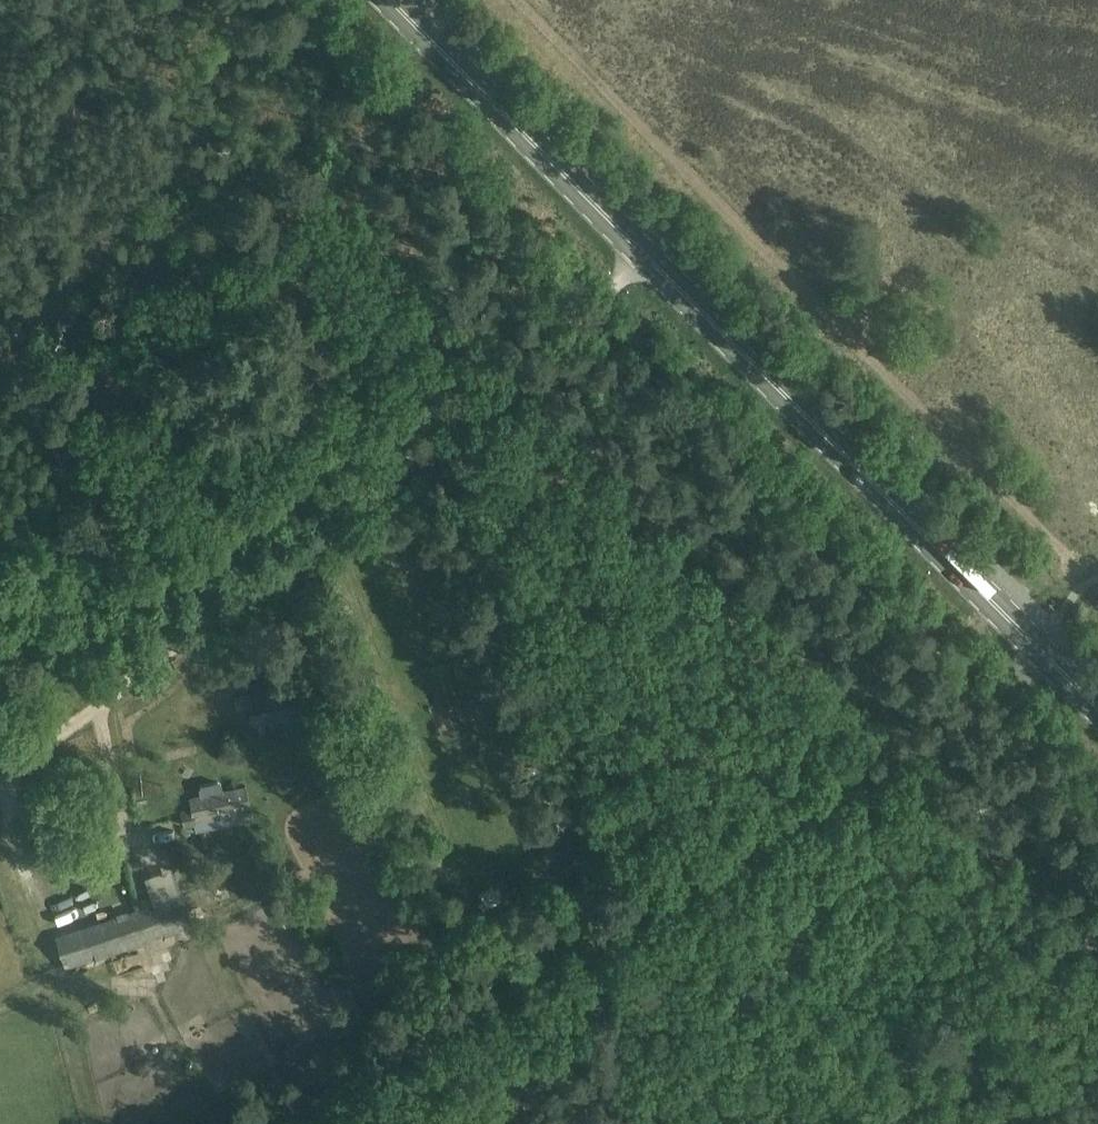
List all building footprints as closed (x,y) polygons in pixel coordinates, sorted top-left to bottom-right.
[(247,694),(254,727),(297,718),(290,685),(247,694)] [(197,831),(252,820),(246,785),(223,790),(222,783),(218,782),(202,785),(199,789),(201,795),(188,798),(190,808),(179,811),(182,828),(196,825),(197,831)] [(195,905),(195,906),(216,898),(210,883),(187,892),(192,905),(195,905)] [(56,936),(66,969),(192,927),(181,895),(144,907),(140,896),(131,899),(134,910),(56,936)]
